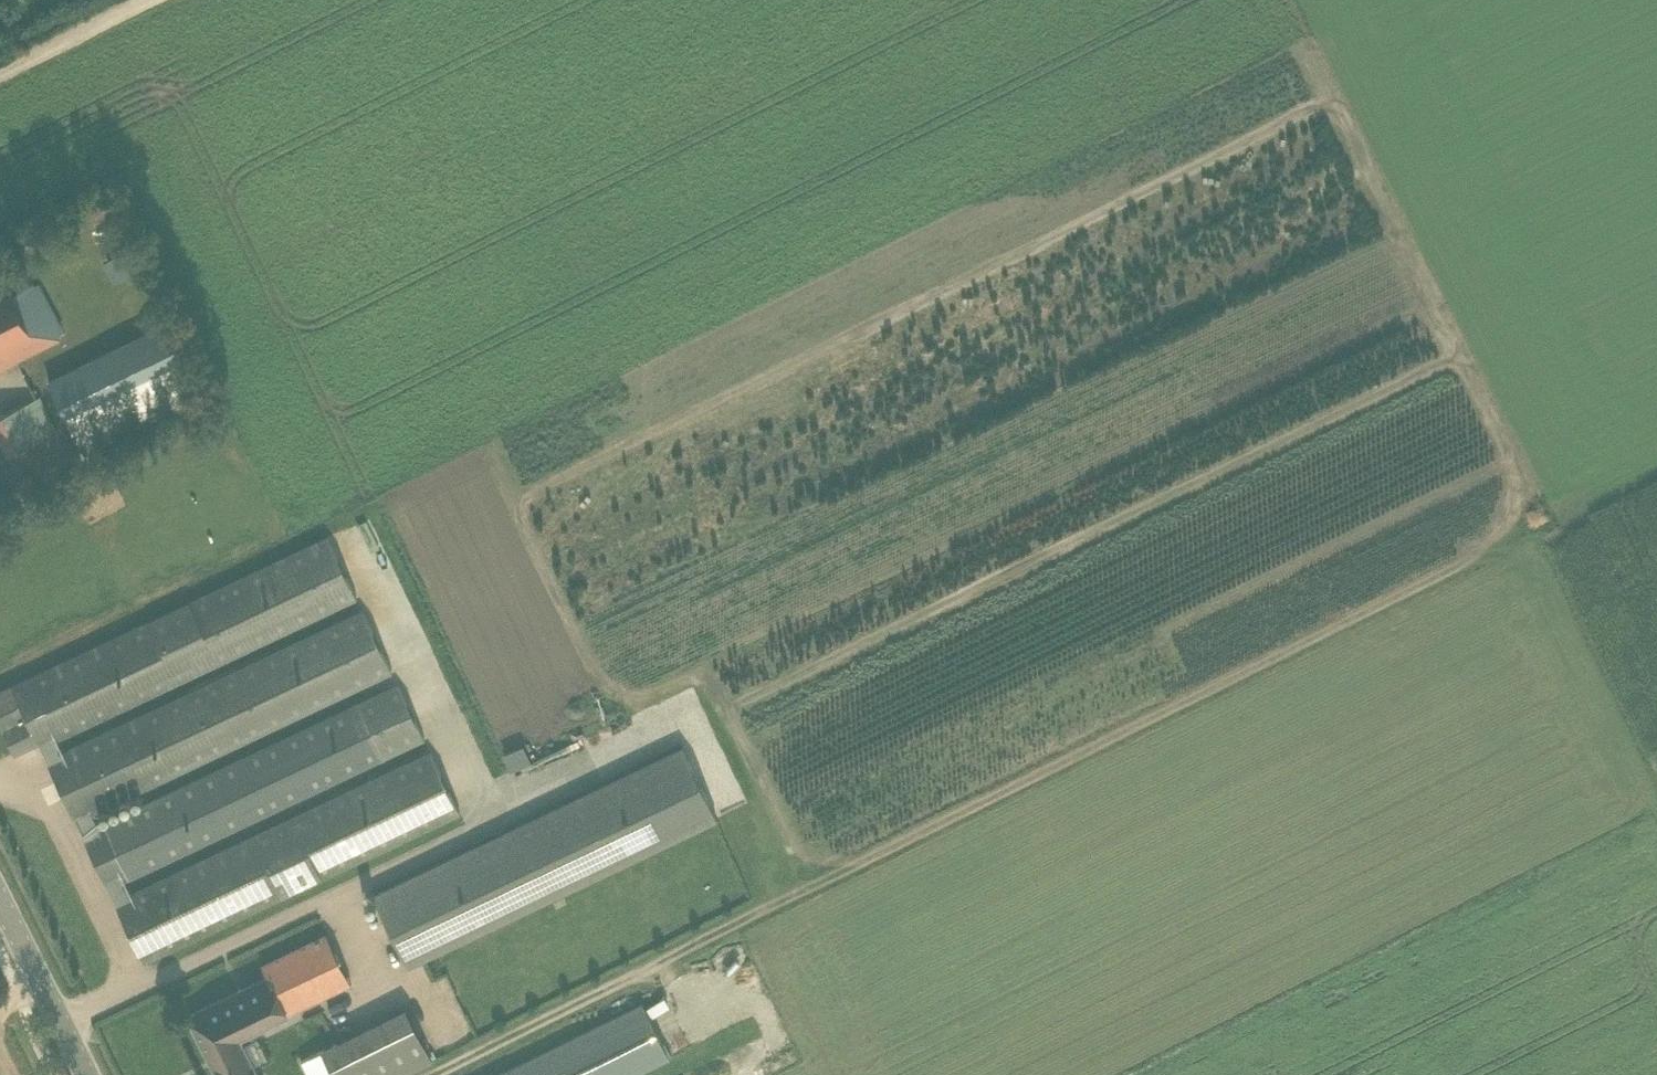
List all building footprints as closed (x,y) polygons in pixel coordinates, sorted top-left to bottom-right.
[(60,336),(32,281),(0,298),(0,368),(60,336)] [(146,328),(43,373),(72,440),(176,395),(146,328)] [(5,454),(57,430),(40,396),(0,414),(0,444),(5,454)] [(124,881),(97,822),(92,813),(62,750),(57,740),(357,598),(327,534),(0,690),(0,723),(16,756),(41,744),(50,762),(48,763),(74,815),(75,814),(86,838),(85,839),(105,880),(106,880),(115,898),(130,892),(124,881)] [(361,608),(62,750),(92,813),(392,672),(361,608)] [(97,822),(124,881),(424,739),(397,681),(97,822)] [(522,742),(501,750),(508,767),(528,759),(522,742)] [(717,817),(682,746),(373,894),(407,965),(717,817)] [(143,960),(458,809),(430,750),(130,892),(115,898),(118,903),(116,904),(143,960)] [(348,981),(325,933),(261,964),(266,975),(188,1014),(218,1074),(259,1074),(240,1037),(287,1013),(286,1012),(348,981)] [(508,1069),(511,1074),(630,1074),(669,1056),(643,1002),(508,1069)] [(322,1049),(301,1059),(309,1074),(335,1074),(322,1049)]
